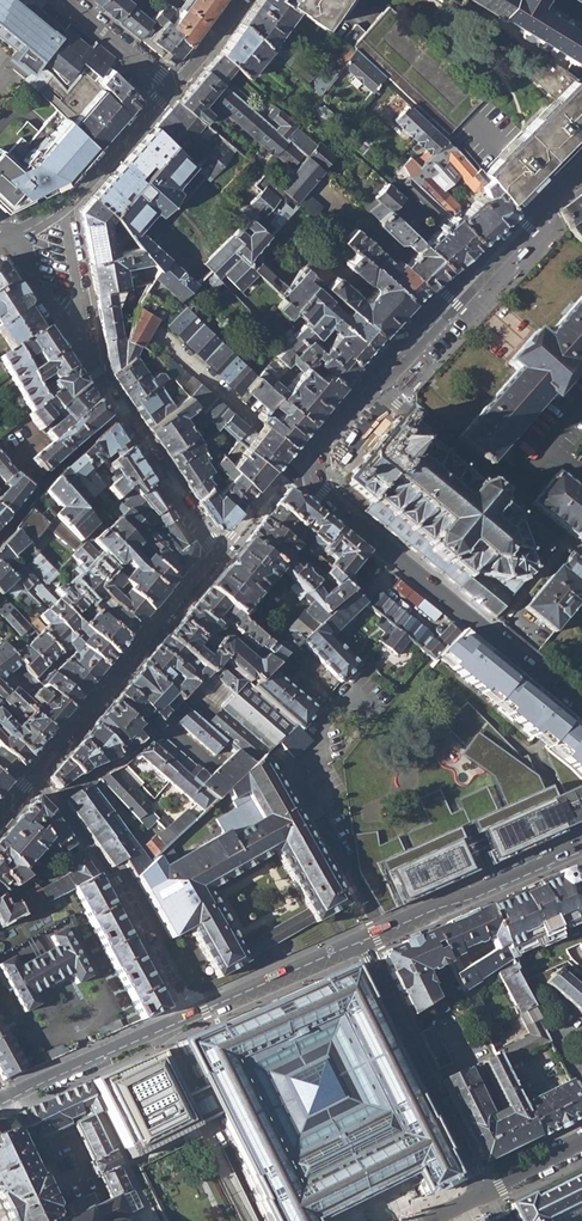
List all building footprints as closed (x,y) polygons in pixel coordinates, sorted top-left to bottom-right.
[(42,59),(44,57),(68,76),(81,60),(88,67),(98,76),(116,57),(96,40),(90,48),(65,28),(64,29),(57,24),(58,23),(32,2),(25,1),(19,4),(15,0),(0,0),(0,25),(42,59)] [(131,5),(125,0),(126,0),(103,0),(99,5),(118,21),(131,5)] [(141,0),(135,0),(131,5),(118,21),(139,38),(151,22),(138,11),(144,3),(141,0)] [(175,8),(166,20),(182,34),(180,38),(188,45),(221,0),(187,0),(180,10),(177,10),(175,8)] [(242,23),(269,49),(270,50),(284,63),(286,65),(293,56),(281,45),(277,46),(273,43),(297,11),(288,4),(282,0),(258,0),(251,11),(242,23)] [(288,4),(297,11),(322,27),(340,0),(291,0),(288,4)] [(495,13),(493,16),(497,18),(499,14),(517,26),(515,29),(517,30),(518,29),(519,34),(526,38),(527,37),(533,40),(533,43),(539,46),(541,46),(547,49),(547,52),(552,55),(557,54),(558,56),(559,57),(562,53),(569,59),(571,57),(575,59),(576,57),(573,55),(581,40),(581,16),(576,25),(574,24),(574,20),(569,17),(565,19),(561,16),(560,11),(554,8),(550,9),(547,7),(546,3),(543,0),(473,0),(495,13)] [(153,21),(161,26),(166,20),(175,8),(168,3),(153,21)] [(385,77),(448,136),(483,98),(386,6),(363,32),(354,24),(341,40),(347,45),(355,49),(385,77)] [(162,57),(171,65),(188,45),(180,38),(182,34),(166,20),(161,26),(151,40),(166,53),(162,57)] [(235,66),(246,77),(270,50),(269,49),(242,23),(220,53),(235,66)] [(355,49),(347,45),(335,61),(342,67),(355,49)] [(342,67),(372,94),(381,82),(385,77),(355,49),(342,67)] [(581,126),(581,84),(539,49),(535,54),(523,67),(555,100),(483,173),(508,202),(581,126)] [(205,71),(220,84),(232,69),(235,66),(220,53),(205,71)] [(38,89),(96,148),(109,134),(126,115),(94,80),(84,71),(68,90),(51,73),(38,63),(26,79),(38,89)] [(88,67),(84,71),(94,80),(98,76),(88,67)] [(313,89),(320,95),(337,74),(329,68),(313,89)] [(101,81),(128,112),(140,99),(111,70),(101,81)] [(202,105),(208,98),(220,84),(205,71),(178,101),(205,123),(212,114),(202,105)] [(276,131),(220,84),(208,98),(275,155),(292,169),(304,155),(294,146),(286,140),(276,131)] [(308,94),(316,101),(320,95),(313,89),(308,94)] [(194,165),(210,180),(236,150),(205,123),(178,101),(154,128),(194,165)] [(267,117),(280,126),(276,131),(286,140),(296,129),(298,125),(276,106),(267,117)] [(397,189),(401,184),(408,177),(447,213),(451,217),(479,243),(515,210),(508,202),(483,173),(480,169),(477,172),(455,147),(454,147),(407,106),(394,121),(429,155),(417,167),(410,159),(402,165),(375,140),(362,155),(397,189)] [(4,210),(18,203),(41,192),(66,181),(96,148),(57,109),(29,142),(22,137),(6,154),(0,149),(0,206),(4,210)] [(160,215),(179,193),(176,189),(177,187),(175,184),(194,165),(154,128),(147,136),(164,152),(153,166),(141,180),(111,214),(116,219),(142,249),(159,268),(155,278),(162,285),(179,301),(196,284),(156,246),(139,231),(135,230),(151,212),(153,213),(157,212),(160,215)] [(316,147),(303,135),(296,129),(286,140),(294,146),(304,155),(307,157),(322,171),(334,157),(319,143),(316,147)] [(362,155),(375,140),(362,129),(349,144),(362,155)] [(111,214),(141,180),(136,176),(148,163),(153,166),(164,152),(147,136),(92,197),(111,214)] [(280,188),(296,201),(304,193),(322,171),(307,157),(280,188)] [(261,195),(251,206),(237,206),(250,218),(268,235),(275,228),(269,222),(275,216),(270,211),(275,207),(278,210),(280,210),(285,205),(292,210),(298,203),(296,201),(280,188),(256,168),(246,180),(261,195)] [(438,221),(440,222),(436,226),(439,228),(436,231),(429,239),(414,226),(423,217),(387,183),(374,196),(375,197),(367,204),(365,203),(362,207),(368,213),(370,211),(379,202),(449,269),(479,243),(451,217),(447,213),(408,177),(401,184),(438,221)] [(322,208),(304,193),(296,201),(298,203),(314,216),(322,208)] [(560,211),(569,229),(581,242),(581,194),(560,211)] [(89,261),(121,254),(118,241),(111,242),(107,223),(116,219),(111,214),(92,197),(80,211),(89,261)] [(399,261),(428,287),(449,269),(379,202),(370,211),(379,220),(378,225),(398,243),(403,244),(404,243),(411,250),(414,250),(415,254),(405,264),(400,260),(399,261)] [(250,218),(237,206),(228,214),(229,225),(234,229),(229,234),(231,236),(203,263),(213,273),(218,277),(223,273),(239,290),(257,275),(231,251),(240,243),(232,235),(250,218)] [(277,304),(289,315),(294,310),(315,286),(320,280),(304,267),(285,286),(252,255),(268,235),(250,218),(232,235),(240,243),(231,251),(257,275),(283,298),(277,304)] [(356,253),(414,300),(428,287),(399,261),(393,266),(380,252),(347,221),(335,234),(356,253)] [(356,225),(361,229),(365,226),(360,221),(356,225)] [(527,249),(525,247),(517,256),(521,260),(529,251),(527,249)] [(155,278),(159,268),(142,249),(121,254),(89,261),(94,292),(96,292),(128,287),(152,283),(155,278)] [(414,300),(356,253),(346,264),(367,282),(369,281),(374,285),(374,291),(366,298),(360,299),(355,294),(356,293),(335,275),(332,277),(326,271),(328,269),(314,256),(304,267),(320,280),(351,308),(380,334),(381,335),(414,300)] [(14,283),(0,262),(0,292),(14,283)] [(206,280),(214,289),(222,282),(218,277),(213,273),(206,280)] [(152,283),(158,289),(162,285),(155,278),(152,283)] [(14,283),(0,292),(0,327),(27,309),(21,300),(24,298),(14,283)] [(331,300),(315,286),(294,310),(307,322),(303,326),(316,337),(328,325),(334,316),(324,307),(329,301),(331,300)] [(128,287),(96,292),(104,338),(124,336),(129,335),(137,310),(130,308),(128,317),(126,317),(125,331),(122,331),(118,309),(128,287)] [(158,318),(168,324),(185,308),(179,301),(171,310),(145,293),(138,307),(158,318)] [(581,358),(581,295),(545,339),(536,331),(534,331),(508,361),(508,363),(517,370),(456,441),(487,468),(495,459),(549,396),(552,399),(577,371),(574,368),(581,358)] [(316,337),(303,326),(283,346),(285,348),(295,358),(312,342),(337,365),(346,355),(355,362),(380,334),(351,308),(344,316),(329,301),(324,307),(334,316),(328,325),(337,332),(325,347),(316,337)] [(127,339),(141,346),(158,318),(138,307),(137,310),(129,335),(127,339)] [(168,324),(176,333),(194,316),(185,308),(168,324)] [(12,351),(41,332),(28,311),(27,309),(0,327),(0,333),(12,351)] [(176,333),(186,341),(203,325),(194,316),(176,333)] [(186,341),(205,360),(221,342),(203,325),(186,341)] [(73,369),(45,330),(41,332),(12,351),(1,359),(32,413),(46,402),(40,391),(37,383),(51,375),(54,379),(57,379),(59,378),(73,369)] [(141,346),(127,339),(124,340),(124,336),(104,338),(105,350),(104,350),(107,364),(111,372),(136,357),(141,346)] [(205,360),(223,378),(240,360),(221,342),(205,360)] [(295,358),(307,369),(318,359),(322,362),(311,373),(318,378),(325,370),(342,385),(358,366),(355,362),(346,355),(337,365),(312,342),(295,358)] [(111,372),(131,401),(161,380),(170,374),(161,363),(156,357),(143,347),(141,350),(156,368),(150,372),(154,377),(151,378),(136,357),(111,372)] [(258,377),(309,424),(342,385),(325,370),(318,378),(311,373),(307,369),(295,358),(285,348),(275,358),(286,367),(291,363),(301,373),(285,391),(276,384),(278,381),(276,378),(278,376),(267,366),(258,377)] [(156,357),(161,363),(168,357),(161,350),(156,357)] [(170,374),(175,380),(184,370),(168,357),(161,363),(170,374)] [(223,378),(241,395),(247,389),(258,377),(240,360),(223,378)] [(59,378),(57,379),(40,391),(46,402),(32,413),(29,416),(40,430),(52,419),(48,412),(55,406),(59,412),(85,387),(73,369),(59,378)] [(182,388),(188,395),(200,383),(192,377),(182,388)] [(264,425),(291,447),(309,424),(258,377),(247,389),(268,407),(264,412),(262,411),(258,416),(259,419),(265,424),(264,425)] [(165,386),(161,380),(131,401),(147,425),(171,409),(158,390),(165,386)] [(190,397),(202,412),(215,398),(200,383),(188,395),(190,397)] [(48,431),(55,439),(96,403),(85,387),(59,412),(64,418),(48,431)] [(165,452),(194,433),(183,416),(192,410),(197,417),(194,419),(200,429),(210,422),(202,412),(190,397),(171,409),(147,425),(165,452)] [(210,422),(217,428),(221,426),(231,412),(232,412),(215,398),(202,412),(210,422)] [(33,460),(45,473),(106,419),(96,403),(55,439),(33,460)] [(241,442),(246,447),(257,433),(232,412),(231,412),(221,426),(237,440),(241,442)] [(494,618),(522,583),(524,584),(524,582),(526,582),(525,580),(531,572),(534,572),(533,570),(536,570),(535,568),(557,541),(536,524),(522,513),(520,514),(519,513),(517,515),(503,504),(505,502),(502,499),(500,502),(499,500),(499,495),(501,495),(500,491),(498,492),(489,485),(489,482),(485,482),(485,484),(481,486),(479,484),(481,482),(478,479),(476,482),(462,470),(464,467),(461,465),(459,467),(444,455),(446,453),(443,450),(441,453),(427,440),(429,438),(428,437),(428,436),(402,414),(396,423),(392,420),(390,424),(392,426),(384,435),(381,434),(378,438),(380,439),(367,456),(365,454),(362,458),(364,460),(355,470),(353,468),(350,471),(353,474),(346,482),(371,503),(365,511),(459,589),(494,618)] [(116,482),(114,476),(110,479),(97,465),(105,459),(112,454),(115,459),(128,450),(111,425),(87,446),(89,448),(78,458),(105,488),(107,490),(108,490),(116,482)] [(257,433),(246,447),(272,469),(291,447),(264,425),(257,433)] [(165,452),(180,474),(203,456),(216,447),(211,442),(203,449),(201,446),(203,443),(198,436),(200,434),(198,431),(194,433),(165,452)] [(257,487),(272,469),(246,447),(241,442),(237,440),(224,457),(232,464),(257,487)] [(180,474),(195,497),(207,485),(210,483),(204,477),(211,470),(205,463),(208,460),(215,465),(223,456),(216,447),(203,456),(180,474)] [(108,490),(116,499),(129,486),(133,491),(139,498),(152,486),(128,450),(115,459),(108,463),(106,465),(108,468),(107,469),(114,476),(116,482),(108,490)] [(108,463),(115,459),(112,454),(105,459),(108,463)] [(219,492),(237,510),(257,487),(232,464),(224,457),(223,456),(215,465),(228,477),(224,481),(223,478),(220,480),(211,470),(204,477),(210,483),(219,492)] [(31,490),(15,476),(0,458),(0,481),(2,485),(1,486),(6,490),(0,496),(0,528),(31,490)] [(66,470),(81,486),(93,499),(105,488),(78,458),(66,470)] [(138,547),(115,522),(108,528),(102,527),(100,525),(101,520),(75,491),(81,486),(66,470),(54,481),(97,526),(103,532),(135,567),(134,569),(165,593),(175,582),(146,560),(141,565),(131,554),(137,548),(138,547)] [(556,472),(539,494),(532,504),(581,543),(581,493),(556,472)] [(55,515),(81,541),(97,526),(54,481),(45,492),(59,506),(65,506),(55,515)] [(237,510),(219,492),(215,496),(207,485),(195,497),(214,525),(224,526),(237,510)] [(139,498),(156,517),(168,509),(152,486),(139,498)] [(139,498),(133,491),(121,503),(123,506),(127,510),(185,570),(193,561),(195,559),(195,548),(175,519),(160,530),(154,524),(158,520),(156,517),(139,498)] [(274,506),(276,508),(301,528),(305,521),(308,522),(306,526),(310,528),(312,525),(315,529),(310,534),(324,547),(339,529),(299,498),(296,500),(286,491),(274,506)] [(37,554),(56,573),(70,558),(85,572),(70,587),(126,642),(138,627),(96,590),(113,573),(81,541),(55,515),(39,499),(14,531),(27,544),(37,554)] [(118,518),(127,510),(123,506),(111,518),(115,522),(118,518)] [(276,508),(265,521),(301,547),(316,558),(320,553),(324,547),(310,534),(301,528),(276,508)] [(154,524),(160,530),(175,519),(168,509),(156,517),(158,520),(154,524)] [(146,560),(175,582),(185,570),(127,510),(118,518),(115,522),(138,547),(137,548),(141,551),(144,545),(153,552),(146,560)] [(247,542),(281,570),(287,563),(289,561),(296,553),(299,550),(301,547),(265,521),(263,519),(245,541),(247,542)] [(369,554),(339,529),(324,547),(320,553),(324,557),(328,556),(332,561),(329,568),(344,583),(369,554)] [(14,557),(27,544),(14,531),(2,545),(14,557)] [(132,571),(122,581),(131,591),(128,594),(149,612),(165,593),(134,569),(135,567),(103,532),(92,544),(122,573),(128,569),(132,571)] [(247,542),(208,590),(241,618),(281,570),(247,542)] [(5,568),(11,563),(15,559),(14,557),(2,545),(0,547),(0,563),(5,568)] [(357,596),(344,583),(329,568),(316,558),(301,547),(299,550),(326,576),(335,587),(320,597),(315,588),(320,583),(301,566),(297,570),(287,563),(281,570),(295,584),(307,594),(314,602),(330,618),(357,596)] [(316,558),(329,568),(332,561),(328,556),(324,557),(320,553),(316,558)] [(555,633),(581,599),(581,561),(571,553),(525,610),(555,633)] [(56,573),(37,554),(27,565),(45,583),(48,583),(57,574),(56,573)] [(24,567),(15,559),(11,563),(20,572),(24,567)] [(1,594),(16,579),(14,577),(5,568),(0,563),(0,594),(1,594)] [(37,581),(24,567),(20,572),(14,577),(16,579),(27,590),(37,581)] [(96,590),(138,627),(145,618),(149,612),(128,594),(131,591),(122,581),(113,573),(96,590)] [(391,586),(433,619),(440,612),(394,574),(389,580),(391,586)] [(377,575),(369,585),(375,589),(383,580),(377,575)] [(307,594),(295,584),(290,589),(300,600),(307,594)] [(369,585),(359,598),(368,605),(396,628),(408,638),(427,653),(434,659),(445,646),(446,648),(453,640),(462,629),(451,621),(444,631),(439,636),(433,642),(430,639),(432,637),(375,589),(369,585)] [(47,610),(75,639),(80,634),(85,640),(80,645),(83,648),(84,647),(105,667),(114,656),(82,626),(74,617),(56,601),(42,587),(36,594),(44,603),(49,601),(53,604),(47,610)] [(56,601),(74,617),(81,610),(90,619),(82,626),(114,656),(126,642),(70,587),(65,592),(60,587),(57,587),(53,591),(59,597),(56,601)] [(269,671),(287,656),(276,647),(241,618),(208,590),(181,622),(204,643),(213,651),(223,661),(251,686),(269,671)] [(330,618),(319,628),(329,640),(368,605),(359,598),(357,596),(330,618)] [(7,602),(0,608),(0,615),(20,636),(24,633),(31,627),(13,609),(13,608),(7,602)] [(314,602),(276,647),(287,656),(302,643),(319,628),(330,618),(314,602)] [(39,635),(59,655),(67,647),(70,649),(72,647),(76,650),(73,653),(66,661),(91,685),(105,667),(84,647),(83,648),(80,645),(75,639),(47,610),(39,617),(47,625),(39,635)] [(181,622),(168,638),(210,675),(223,661),(213,651),(204,658),(196,650),(204,643),(181,622)] [(31,627),(24,633),(28,637),(35,631),(31,627)] [(435,633),(439,636),(444,631),(440,627),(436,629),(435,633)] [(319,628),(302,643),(338,685),(356,670),(329,640),(319,628)] [(394,655),(408,638),(396,628),(377,646),(377,647),(380,645),(394,655)] [(26,648),(44,668),(59,655),(39,635),(26,648)] [(196,689),(198,686),(210,675),(168,638),(166,637),(157,648),(183,670),(180,673),(186,679),(187,677),(194,687),(196,689)] [(3,644),(14,657),(20,651),(10,639),(3,644)] [(21,665),(14,657),(3,644),(0,646),(0,681),(21,665)] [(481,676),(453,652),(451,653),(446,648),(445,646),(434,659),(495,708),(505,695),(507,692),(501,687),(499,690),(481,676)] [(65,661),(66,661),(73,653),(70,649),(67,647),(59,655),(65,661)] [(183,699),(194,687),(187,677),(186,679),(179,685),(172,680),(179,672),(180,673),(183,670),(157,648),(141,666),(143,667),(174,696),(179,702),(183,699)] [(483,665),(511,688),(515,683),(520,677),(514,673),(488,651),(481,660),(483,665)] [(91,685),(66,661),(52,675),(78,700),(91,685)] [(226,743),(236,753),(253,767),(261,759),(274,747),(295,728),(251,686),(223,661),(210,675),(233,696),(220,711),(215,716),(202,703),(198,705),(191,712),(226,743)] [(161,708),(174,696),(143,667),(125,688),(160,722),(167,715),(161,708)] [(41,676),(37,680),(70,710),(78,700),(52,675),(44,668),(39,674),(41,676)] [(315,714),(269,671),(251,686),(295,728),(274,747),(293,759),(308,743),(305,740),(311,733),(304,726),(315,714)] [(481,676),(499,690),(501,687),(484,672),(481,676)] [(198,686),(220,711),(233,696),(210,675),(198,686)] [(564,713),(520,677),(515,683),(511,688),(507,692),(505,695),(495,708),(503,714),(512,703),(563,746),(581,765),(581,728),(564,713)] [(10,694),(51,733),(70,710),(37,680),(34,678),(32,680),(34,683),(32,686),(36,691),(30,698),(36,704),(34,706),(15,688),(10,694)] [(2,702),(10,694),(0,684),(0,701),(2,702)] [(161,724),(160,722),(125,688),(113,701),(114,703),(146,738),(161,724)] [(10,694),(2,702),(21,722),(18,725),(40,747),(51,733),(10,694)] [(574,772),(542,747),(563,794),(551,799),(546,788),(542,790),(526,756),(521,758),(467,702),(444,725),(467,747),(462,755),(492,777),(505,806),(490,813),(480,791),(452,803),(456,812),(444,817),(433,792),(411,801),(423,827),(406,834),(412,848),(403,852),(397,838),(378,847),(376,832),(350,835),(351,858),(355,872),(379,914),(581,825),(581,781),(574,772)] [(145,739),(146,738),(114,703),(101,717),(130,751),(145,739)] [(215,755),(226,743),(191,712),(188,710),(178,722),(215,755)] [(515,714),(510,720),(528,735),(530,737),(536,730),(515,714)] [(30,759),(40,747),(18,725),(13,730),(0,716),(0,732),(5,737),(30,759)] [(120,757),(130,751),(101,717),(100,716),(93,724),(95,726),(120,757)] [(117,760),(120,757),(95,726),(81,743),(101,766),(117,760)] [(542,735),(536,730),(530,737),(537,742),(542,735)] [(5,737),(2,741),(0,739),(0,749),(21,769),(30,759),(5,737)] [(166,742),(151,743),(189,775),(219,798),(253,767),(236,753),(209,777),(166,742)] [(87,771),(101,766),(81,743),(66,762),(78,776),(79,777),(87,771)] [(144,762),(175,787),(189,775),(151,743),(136,755),(139,757),(144,762)] [(8,785),(21,769),(0,749),(0,778),(8,785)] [(134,760),(141,766),(144,762),(139,757),(136,755),(132,758),(134,760)] [(125,771),(132,767),(132,765),(135,763),(134,760),(132,758),(122,765),(125,771)] [(348,908),(261,759),(253,767),(219,798),(204,812),(214,827),(218,825),(220,829),(240,818),(232,803),(247,795),(263,822),(233,838),(230,833),(226,835),(225,834),(211,841),(208,836),(197,842),(200,849),(138,882),(170,939),(188,929),(217,980),(246,964),(245,961),(238,950),(207,893),(276,854),(308,910),(316,924),(331,917),(348,908)] [(57,790),(78,776),(66,762),(65,760),(50,778),(57,790)] [(99,779),(140,820),(151,811),(113,771),(99,779)] [(200,816),(204,812),(219,798),(189,775),(175,787),(178,789),(203,810),(200,812),(197,812),(195,814),(196,817),(199,818),(200,816)] [(128,834),(95,789),(91,786),(65,803),(111,867),(124,859),(123,858),(124,858),(114,845),(117,843),(128,834)] [(36,797),(17,819),(34,833),(52,812),(36,797)] [(168,846),(190,825),(195,821),(186,811),(158,836),(168,846)] [(0,841),(0,871),(9,881),(13,886),(4,893),(9,898),(19,890),(17,885),(29,878),(31,881),(42,868),(36,856),(47,849),(54,860),(54,859),(74,844),(52,812),(34,833),(17,819),(0,841)] [(206,823),(200,816),(199,818),(195,821),(190,825),(196,832),(206,823)] [(148,860),(128,834),(117,843),(114,845),(124,858),(123,858),(124,859),(134,877),(149,863),(148,860)] [(158,836),(156,835),(143,846),(151,857),(148,860),(149,863),(168,846),(158,836)] [(73,872),(40,891),(46,903),(95,876),(96,875),(79,852),(67,860),(73,872)] [(39,856),(44,865),(48,865),(50,862),(44,853),(39,856)] [(4,893),(13,886),(9,881),(0,871),(0,889),(4,893)] [(581,917),(581,888),(567,871),(486,907),(502,941),(501,942),(506,951),(581,917)] [(108,899),(95,876),(46,903),(20,916),(4,925),(11,939),(48,920),(49,923),(82,907),(140,1020),(165,1009),(157,993),(156,994),(136,957),(138,956),(128,937),(127,937),(107,901),(108,899)] [(36,887),(12,901),(16,905),(20,916),(46,903),(40,891),(36,887)] [(4,925),(20,916),(16,905),(12,901),(9,898),(4,893),(0,896),(0,927),(4,925)] [(486,907),(430,931),(462,990),(463,993),(467,1002),(483,1030),(492,1025),(471,986),(477,982),(476,979),(501,964),(510,959),(506,951),(501,942),(502,941),(486,907)] [(245,961),(316,924),(308,910),(238,950),(245,961)] [(23,1012),(37,1005),(31,995),(68,976),(75,985),(88,978),(64,929),(49,936),(55,947),(16,967),(11,957),(0,963),(0,968),(23,1012)] [(444,996),(467,1002),(463,993),(462,990),(430,931),(417,937),(379,953),(394,984),(410,1015),(424,1008),(428,1005),(438,998),(444,996)] [(512,965),(510,959),(501,964),(503,969),(512,965)] [(514,968),(512,965),(503,969),(496,974),(517,1012),(530,1005),(513,974),(514,968)] [(360,1199),(409,1175),(410,1178),(419,1195),(421,1194),(422,1197),(454,1181),(453,1178),(455,1177),(444,1155),(446,1154),(427,1115),(425,1117),(414,1094),(411,1095),(367,1004),(370,1002),(353,967),(349,966),(313,983),(313,984),(216,1028),(215,1026),(179,1042),(177,1045),(195,1082),(198,1081),(202,1089),(211,1107),(246,1179),(245,1179),(256,1202),(254,1203),(263,1220),(317,1220),(360,1199)] [(555,968),(541,975),(546,978),(543,982),(581,1015),(581,991),(555,968)] [(418,1032),(428,1005),(424,1008),(410,1015),(418,1032)] [(494,1052),(496,1054),(503,1064),(549,1040),(530,1005),(517,1012),(492,1025),(483,1030),(492,1047),(499,1042),(494,1031),(519,1018),(528,1034),(494,1052)] [(3,1083),(27,1072),(0,1021),(0,1077),(3,1083)] [(432,1026),(418,1032),(437,1069),(449,1063),(432,1026)] [(157,1054),(86,1084),(93,1098),(96,1097),(123,1150),(174,1125),(179,1136),(194,1129),(189,1118),(179,1100),(157,1054)] [(521,1103),(503,1064),(496,1054),(480,1063),(485,1074),(489,1071),(506,1107),(488,1115),(487,1112),(489,1111),(475,1083),(469,1085),(461,1070),(442,1080),(466,1129),(476,1149),(481,1159),(534,1133),(521,1103)] [(569,1078),(581,1103),(581,1077),(579,1070),(568,1076),(569,1078)] [(521,1103),(534,1133),(536,1137),(557,1128),(558,1129),(567,1124),(567,1122),(581,1115),(581,1103),(569,1078),(521,1103)] [(86,1084),(6,1119),(12,1132),(17,1131),(28,1128),(35,1142),(71,1125),(70,1121),(83,1114),(80,1109),(87,1106),(91,1115),(100,1111),(93,1098),(86,1084)] [(179,1100),(189,1118),(199,1113),(211,1107),(202,1089),(190,1095),(179,1100)] [(121,1177),(91,1115),(75,1123),(94,1161),(90,1162),(97,1177),(101,1176),(111,1198),(119,1196),(127,1192),(121,1177)] [(12,1132),(6,1119),(0,1119),(0,1138),(12,1132)] [(55,1220),(57,1216),(55,1212),(56,1206),(41,1176),(38,1177),(17,1131),(12,1132),(0,1138),(0,1206),(7,1220),(55,1220)] [(534,1202),(532,1199),(511,1210),(517,1220),(552,1220),(581,1206),(581,1177),(534,1202)] [(412,1193),(409,1188),(404,1190),(407,1196),(412,1193)] [(74,1217),(88,1210),(98,1203),(94,1193),(68,1205),(74,1217)] [(93,1220),(132,1220),(119,1196),(111,1198),(98,1203),(88,1210),(93,1220)] [(551,1220),(577,1220),(581,1219),(581,1206),(551,1220)] [(88,1210),(74,1217),(65,1220),(62,1220),(93,1220),(88,1210)]
